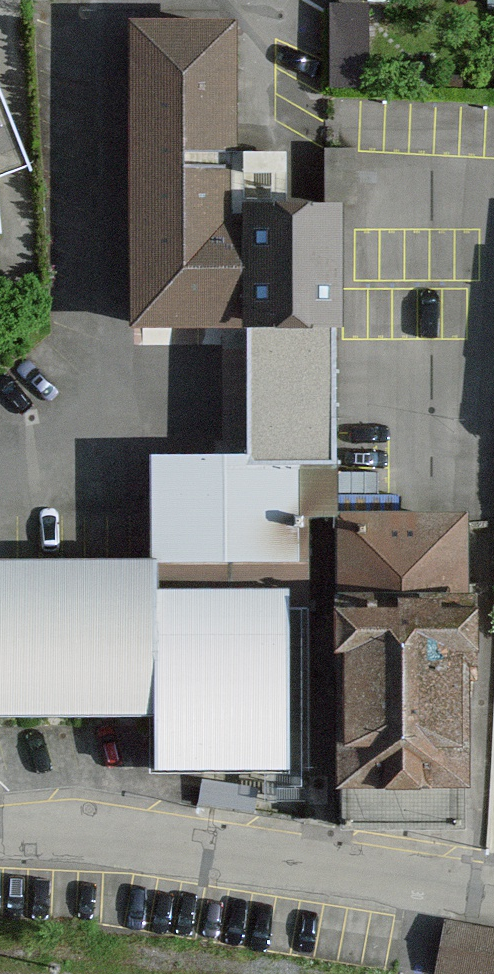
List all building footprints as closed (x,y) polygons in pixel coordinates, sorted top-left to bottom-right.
[(343,73),(376,75),(379,0),(347,0),(343,73)] [(249,335),(249,215),(239,215),(239,31),(133,31),(132,335),(249,335)] [(434,120),(432,193),(493,195),(493,122),(434,120)] [(360,157),(329,157),(329,210),(360,209),(360,157)] [(341,215),(249,215),(249,335),(248,464),(300,464),(300,536),(340,536),(341,215)] [(389,215),(341,215),(340,536),(340,795),(470,796),(470,661),(482,661),(482,621),(470,621),(470,520),(389,520),(389,215)] [(300,781),(300,536),(300,464),(248,464),(155,464),(155,569),(155,723),(155,781),(300,781)] [(155,569),(0,569),(0,723),(155,723),(155,569)] [(447,973),(493,973),(493,937),(454,931),(447,973)]
